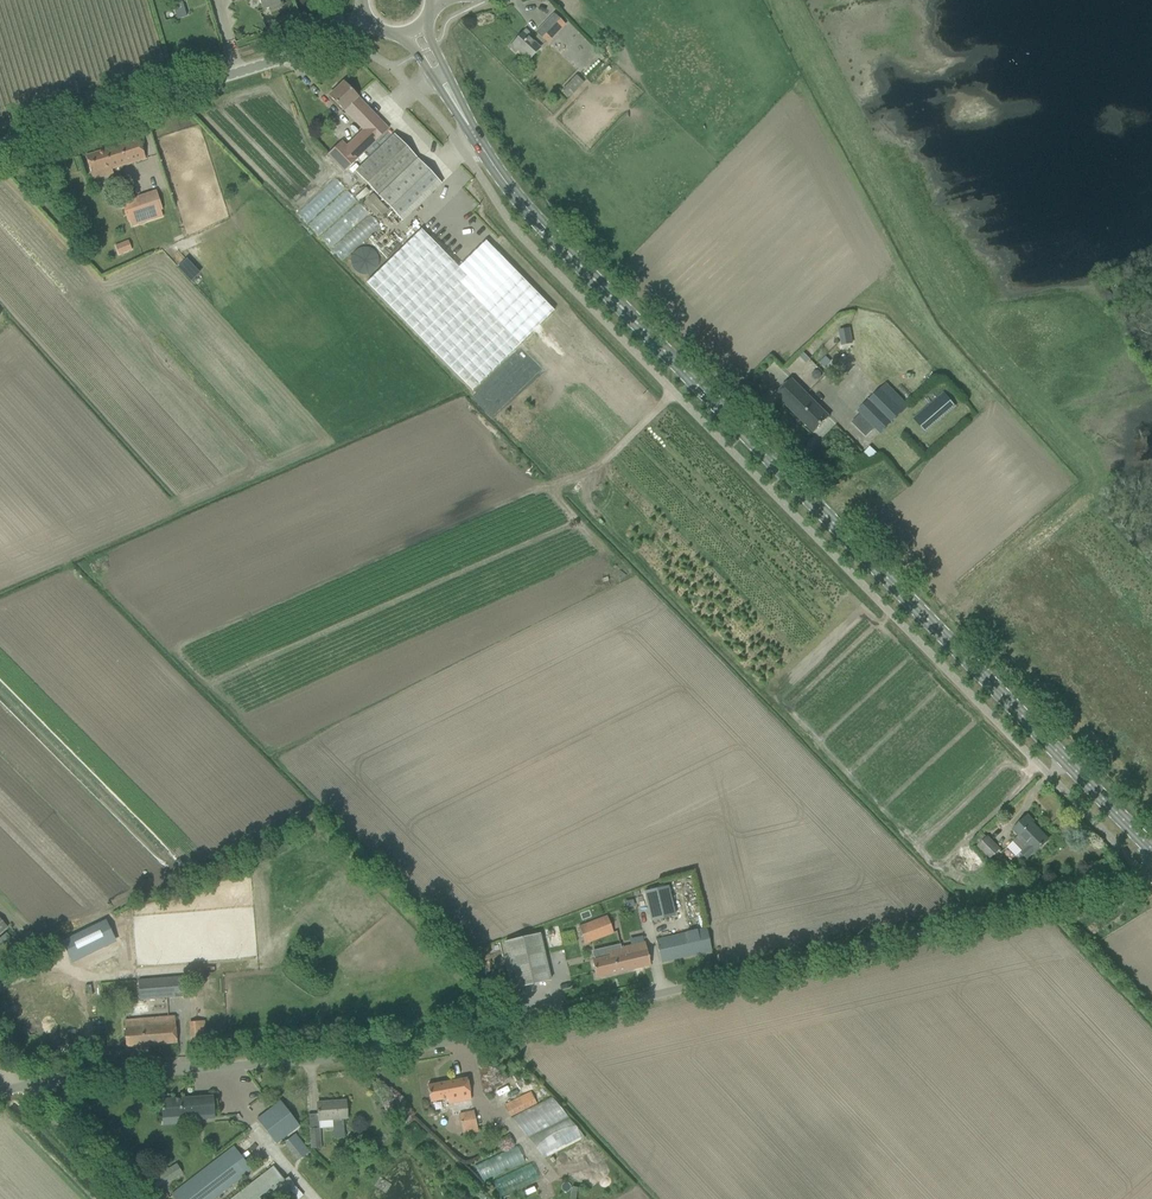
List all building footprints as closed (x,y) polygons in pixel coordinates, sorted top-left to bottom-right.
[(270,11),(283,6),(281,0),(259,0),(263,10),(269,8),(270,11)] [(538,4),(545,11),(552,5),(547,0),(542,0),(538,4)] [(537,33),(547,43),(564,25),(554,15),(537,33)] [(518,50),(529,60),(539,49),(528,39),(531,36),(525,31),(511,47),(516,52),(518,50)] [(575,76),(562,90),(569,97),(570,98),(583,83),(575,76)] [(388,129),(344,83),(330,96),(363,131),(346,147),(344,144),(330,157),(344,172),(358,159),(361,163),(368,157),(364,153),(388,129)] [(355,172),(402,222),(441,184),(394,135),(355,172)] [(86,156),(93,179),(111,174),(110,170),(145,159),(139,139),(86,156)] [(121,202),(129,228),(165,216),(156,191),(121,202)] [(373,195),(368,199),(382,215),(387,211),(373,195)] [(320,239),(345,261),(380,223),(356,201),(320,239)] [(367,284),(472,391),(520,344),(466,290),(460,283),(464,279),(467,276),(421,230),(367,284)] [(115,245),(119,256),(132,251),(128,240),(115,245)] [(381,258),(364,243),(348,261),(365,276),(381,258)] [(493,249),(467,276),(464,279),(460,283),(464,287),(466,290),(520,344),(521,343),(554,311),(493,249)] [(191,282),(202,274),(191,259),(180,267),(191,282)] [(853,344),(850,328),(839,330),(842,346),(853,344)] [(777,395),(814,432),(829,417),(792,380),(777,395)] [(881,390),(858,412),(879,434),(902,412),(881,390)] [(915,419),(925,432),(955,406),(944,394),(915,419)] [(864,454),(871,460),(877,452),(870,447),(864,454)] [(1021,853),(1027,859),(1034,851),(1035,852),(1048,840),(1032,823),(1034,822),(1028,816),(1014,830),(1019,835),(1013,841),(1022,851),(1021,853)] [(979,846),(991,858),(1000,850),(987,837),(979,846)] [(998,863),(998,868),(1001,871),(1004,872),(1008,868),(1009,864),(1005,860),(1001,860),(998,863)] [(645,892),(652,921),(676,916),(669,886),(645,892)] [(579,927),(586,945),(614,934),(607,916),(579,927)] [(62,941),(71,959),(114,939),(105,920),(62,941)] [(656,940),(661,963),(712,951),(707,928),(656,940)] [(127,936),(131,943),(140,939),(136,931),(127,936)] [(505,942),(516,988),(550,980),(540,934),(505,942)] [(592,961),(596,978),(650,965),(645,943),(607,952),(608,957),(592,961)] [(308,960),(309,973),(319,972),(318,959),(308,960)] [(139,980),(140,1000),(183,996),(181,977),(139,980)] [(8,996),(4,985),(0,986),(0,998),(8,996)] [(125,1029),(127,1047),(177,1043),(175,1017),(140,1020),(125,1021),(125,1029)] [(190,1023),(192,1042),(206,1041),(204,1022),(190,1023)] [(446,1098),(447,1105),(471,1100),(467,1078),(428,1086),(430,1101),(446,1098)] [(501,1085),(492,1089),(495,1094),(504,1090),(501,1085)] [(504,1105),(510,1117),(537,1104),(531,1092),(504,1105)] [(213,1097),(161,1101),(163,1119),(183,1117),(183,1120),(214,1118),(214,1109),(213,1097)] [(333,1120),(334,1137),(346,1136),(345,1119),(347,1119),(346,1101),(317,1103),(319,1121),(333,1120)] [(258,1120),(277,1144),(298,1128),(280,1103),(258,1120)] [(460,1115),(463,1135),(478,1133),(475,1112),(460,1115)] [(310,1131),(311,1149),(321,1148),(319,1130),(310,1131)] [(372,1135),(366,1139),(371,1146),(377,1141),(372,1135)] [(589,1144),(574,1152),(589,1182),(605,1174),(589,1144)] [(175,1198),(214,1198),(251,1170),(234,1147),(172,1195),(175,1198)] [(483,1180),(526,1162),(520,1147),(476,1165),(483,1180)] [(177,1164),(152,1178),(157,1187),(182,1173),(177,1164)] [(291,1191),(298,1198),(299,1198),(303,1196),(296,1188),(289,1178),(284,1181),(274,1167),(232,1198),(281,1198),(291,1191)] [(538,1167),(495,1180),(499,1195),(543,1181),(538,1167)]
